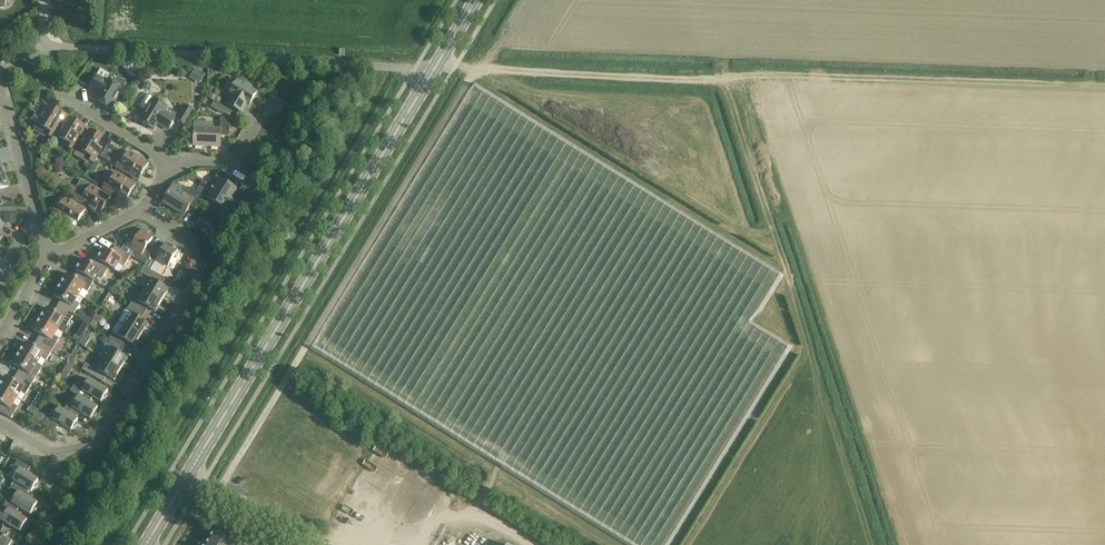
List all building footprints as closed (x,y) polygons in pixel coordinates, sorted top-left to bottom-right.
[(199,70),(195,79),(206,84),(210,74),(199,70)] [(97,76),(90,88),(100,95),(96,100),(111,109),(123,89),(127,83),(112,74),(109,81),(108,82),(97,76)] [(247,104),(249,105),(257,92),(250,88),(252,86),(246,82),(245,85),(238,81),(230,94),(234,96),(228,105),(242,113),(247,104)] [(148,95),(140,108),(147,111),(140,122),(154,130),(158,124),(169,130),(176,119),(178,120),(181,115),(168,107),(154,99),(153,96),(150,94),(148,95)] [(67,116),(61,113),(49,106),(47,109),(37,104),(33,111),(36,113),(35,115),(36,115),(33,119),(31,121),(49,131),(47,135),(53,139),(67,116)] [(186,126),(195,111),(187,106),(181,115),(178,120),(178,121),(186,126)] [(73,151),(80,139),(87,128),(69,118),(58,137),(69,144),(67,147),(73,151)] [(221,130),(214,129),(214,123),(195,122),(195,132),(189,131),(188,145),(194,145),(194,146),(221,148),(221,137),(230,137),(231,119),(221,119),(221,130)] [(94,163),(95,161),(102,149),(97,146),(102,137),(90,130),(78,149),(89,156),(87,160),(94,163)] [(123,163),(120,161),(116,166),(116,167),(139,181),(149,163),(130,152),(123,163)] [(87,160),(84,166),(90,170),(93,164),(87,160)] [(103,188),(105,190),(117,197),(121,191),(129,196),(136,185),(117,173),(110,184),(107,182),(103,188)] [(239,191),(235,189),(219,179),(213,189),(212,188),(212,190),(213,190),(204,204),(223,215),(223,216),(230,221),(242,201),(235,197),(239,191)] [(76,193),(81,196),(78,201),(90,208),(93,202),(104,209),(111,197),(84,181),(80,182),(76,190),(76,193)] [(197,210),(205,196),(191,188),(186,195),(173,187),(163,203),(184,216),(190,206),(197,210)] [(254,193),(251,197),(257,200),(259,202),(262,197),(254,193)] [(244,205),(254,211),(260,202),(259,202),(257,200),(251,197),(249,196),(244,205)] [(79,222),(86,210),(67,198),(60,210),(56,207),(52,214),(64,221),(68,215),(79,222)] [(4,214),(4,223),(15,224),(15,215),(4,214)] [(135,258),(146,265),(155,249),(153,252),(147,248),(153,238),(148,235),(149,233),(143,229),(131,249),(137,253),(135,258)] [(151,271),(157,274),(162,264),(168,268),(178,251),(167,244),(161,253),(155,250),(156,249),(155,249),(146,265),(144,267),(151,271)] [(124,267),(125,265),(131,256),(115,246),(115,247),(118,249),(115,255),(105,248),(101,254),(100,253),(96,258),(94,257),(94,258),(97,260),(110,268),(116,272),(120,265),(124,267)] [(74,270),(82,274),(95,282),(99,276),(103,278),(110,268),(97,260),(93,265),(83,259),(80,264),(78,263),(74,270)] [(145,291),(162,301),(169,290),(160,284),(163,278),(157,274),(151,271),(148,277),(151,279),(145,291)] [(59,284),(80,296),(84,290),(88,293),(94,282),(95,283),(95,282),(82,274),(78,280),(68,274),(65,279),(63,278),(59,284)] [(61,308),(74,316),(80,305),(76,303),(80,296),(59,284),(56,290),(57,291),(54,296),(65,303),(61,308)] [(156,312),(162,301),(145,291),(141,296),(139,295),(136,295),(130,305),(143,313),(146,307),(156,312)] [(139,318),(143,313),(130,305),(127,311),(125,310),(118,321),(120,322),(142,335),(149,324),(139,318)] [(67,327),(74,316),(61,308),(58,314),(47,308),(44,313),(42,312),(39,318),(59,331),(63,324),(67,327)] [(55,337),(59,331),(39,318),(35,324),(37,326),(34,331),(44,337),(40,343),(53,350),(53,351),(58,354),(62,347),(57,344),(60,340),(55,337)] [(84,322),(80,328),(86,331),(90,325),(84,322)] [(135,347),(142,335),(120,322),(117,323),(113,331),(114,334),(110,340),(122,347),(126,341),(135,347)] [(104,359),(121,370),(128,358),(118,353),(122,347),(110,340),(105,337),(101,343),(106,346),(99,356),(104,359)] [(18,352),(39,365),(42,358),(47,361),(53,351),(53,350),(40,343),(37,348),(27,342),(24,347),(22,346),(18,352)] [(23,371),(20,377),(37,387),(39,384),(34,382),(43,367),(39,365),(18,352),(14,359),(16,360),(13,365),(23,371)] [(83,370),(92,375),(101,381),(105,375),(114,381),(121,370),(104,359),(97,370),(86,364),(83,370)] [(18,399),(22,393),(26,395),(30,387),(35,390),(37,387),(20,377),(16,383),(6,377),(3,382),(1,381),(0,383),(0,388),(18,399)] [(109,391),(99,385),(90,379),(86,385),(82,383),(79,388),(74,386),(70,392),(79,397),(79,396),(87,401),(90,396),(101,402),(109,391)] [(12,419),(18,408),(14,405),(18,399),(0,388),(0,404),(3,405),(0,410),(0,412),(12,419)] [(98,408),(87,401),(79,396),(79,397),(75,403),(74,402),(72,403),(70,402),(64,411),(77,418),(80,413),(91,419),(98,408)] [(35,401),(31,407),(38,411),(41,405),(35,401)] [(78,419),(77,418),(64,411),(60,408),(53,419),(48,416),(44,422),(57,430),(60,424),(71,431),(78,419)] [(31,468),(19,460),(15,467),(20,470),(13,481),(15,482),(30,491),(32,492),(39,480),(27,474),(31,468)] [(27,496),(30,491),(15,482),(11,488),(19,492),(12,503),(20,508),(31,515),(38,503),(27,496)] [(12,503),(8,500),(0,512),(5,515),(2,521),(21,532),(28,520),(16,513),(20,508),(12,503)] [(14,543),(3,536),(6,531),(0,527),(0,544),(13,544),(14,543)] [(236,543),(215,530),(209,541),(208,541),(206,544),(205,544),(201,544),(235,544),(236,543)]
